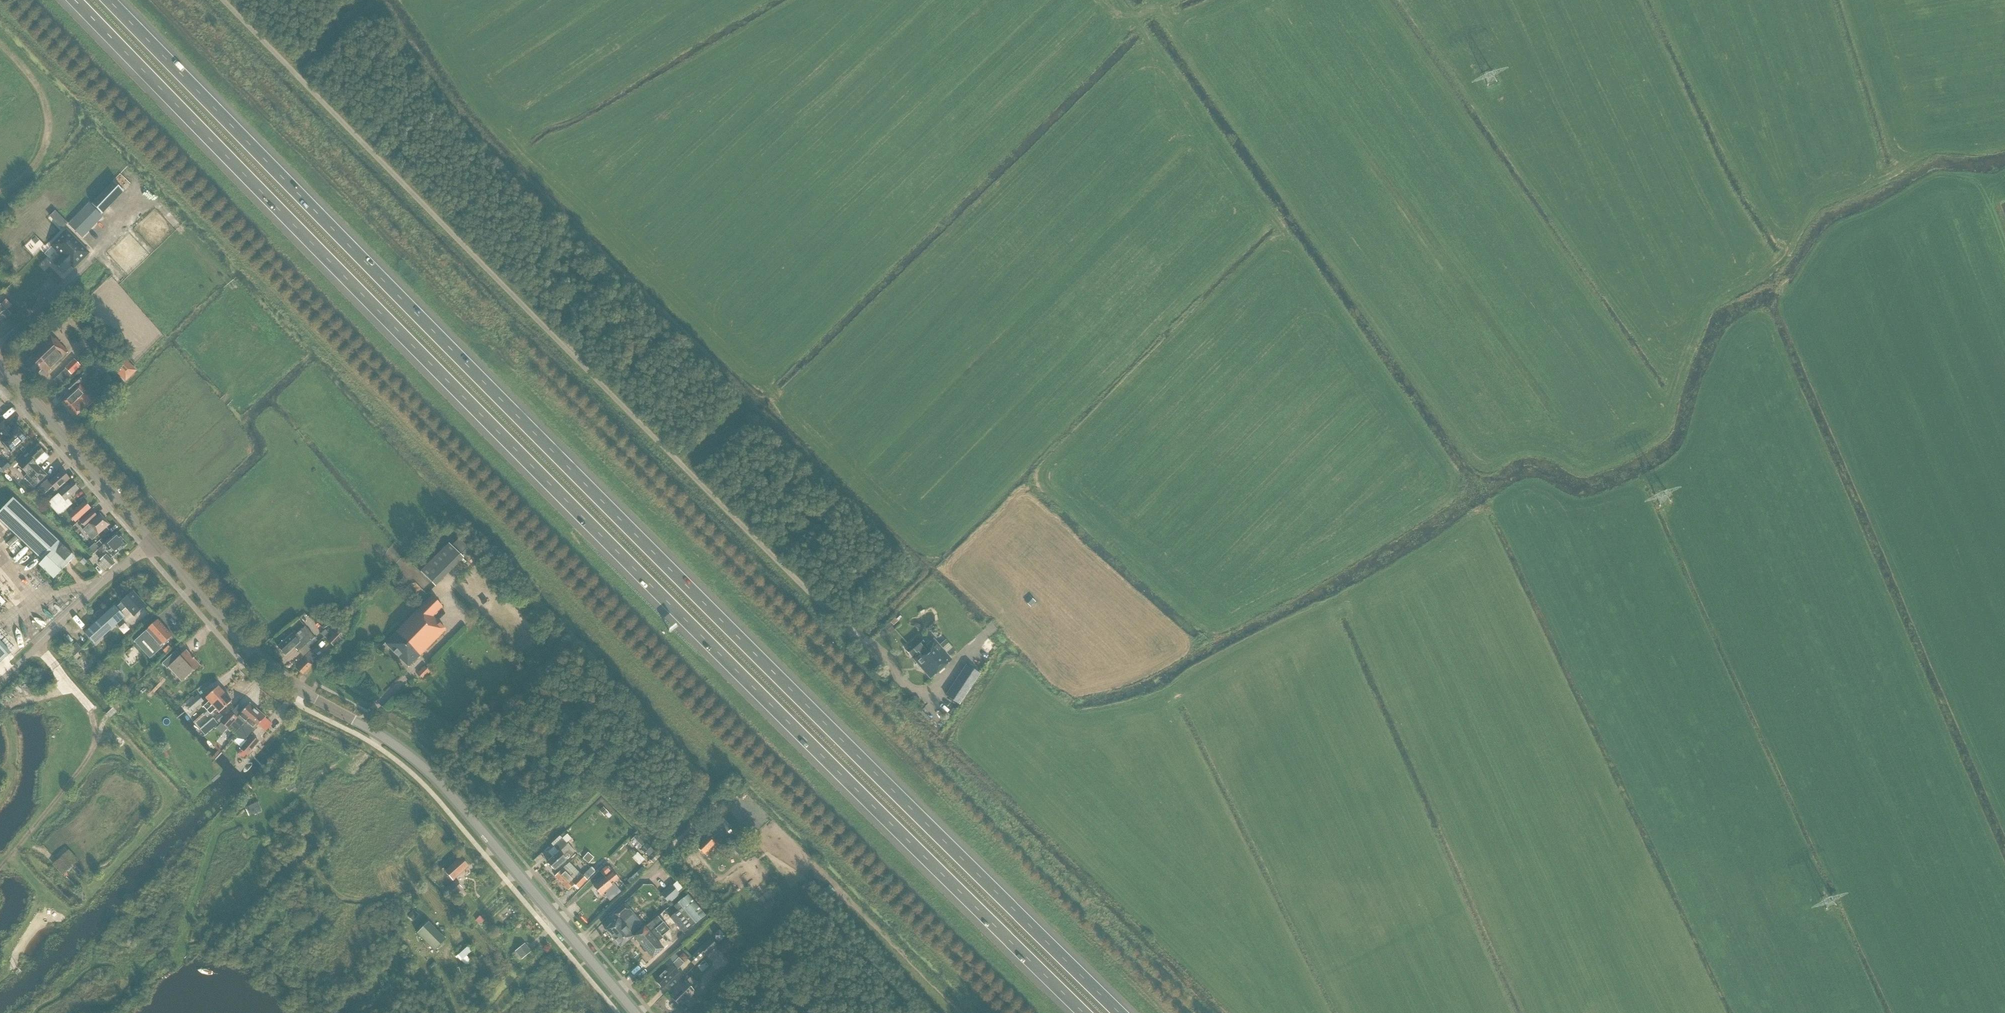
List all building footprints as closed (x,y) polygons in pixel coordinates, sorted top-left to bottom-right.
[(124,192),(113,181),(91,203),(103,214),(124,192)] [(104,217),(89,203),(69,225),(83,239),(104,217)] [(67,229),(50,246),(60,255),(53,263),(64,274),(71,267),(73,269),(90,253),(80,243),(76,238),(73,235),(67,229)] [(32,296),(41,288),(31,277),(22,285),(32,296)] [(6,299),(1,304),(7,310),(12,305),(6,299)] [(11,314),(7,310),(1,304),(0,305),(0,312),(6,318),(11,314)] [(42,337),(37,332),(26,342),(31,347),(42,337)] [(24,364),(35,376),(40,381),(49,373),(47,372),(68,352),(56,339),(55,340),(49,334),(28,353),(31,357),(24,364)] [(71,375),(81,367),(74,359),(65,368),(71,375)] [(124,359),(114,368),(122,376),(120,377),(125,383),(136,372),(124,359)] [(104,374),(108,370),(99,360),(94,364),(104,374)] [(70,392),(83,382),(80,377),(67,388),(70,392)] [(69,410),(87,392),(80,384),(73,392),(61,403),(69,410)] [(69,410),(76,418),(92,403),(99,396),(91,388),(88,391),(69,410)] [(99,396),(92,403),(98,409),(105,402),(99,396)] [(4,421),(0,425),(0,436),(3,439),(1,441),(6,446),(5,448),(8,451),(10,451),(11,452),(27,438),(16,426),(12,430),(4,421)] [(20,464),(19,465),(28,474),(24,478),(34,488),(37,484),(38,485),(45,478),(47,475),(38,466),(41,463),(42,464),(49,458),(38,446),(20,464)] [(58,493),(69,484),(67,482),(70,479),(62,471),(49,482),(48,480),(38,488),(44,494),(52,487),(57,492),(57,491),(58,493)] [(58,493),(48,502),(59,514),(71,503),(68,499),(79,489),(72,482),(69,484),(58,493)] [(23,508),(13,499),(0,513),(0,521),(43,561),(39,565),(53,579),(75,556),(23,508)] [(69,515),(76,522),(90,508),(84,501),(69,515)] [(82,524),(79,526),(92,540),(98,535),(109,525),(100,514),(98,516),(93,511),(80,522),(82,524)] [(127,545),(117,533),(98,550),(102,554),(108,549),(114,556),(127,545)] [(452,545),(464,557),(471,550),(467,546),(470,543),(463,536),(460,539),(459,538),(452,545)] [(449,543),(429,563),(421,572),(435,586),(463,558),(449,543)] [(101,561),(109,569),(115,563),(106,555),(101,561)] [(133,592),(121,602),(123,604),(117,609),(115,606),(85,633),(95,644),(125,617),(121,613),(126,608),(134,616),(145,606),(133,592)] [(409,667),(446,630),(433,616),(443,606),(432,595),(385,643),(409,667)] [(158,620),(134,641),(135,642),(136,641),(139,645),(144,641),(154,653),(167,642),(168,643),(169,642),(168,641),(172,636),(158,620)] [(307,644),(314,637),(305,627),(294,636),(292,634),(278,647),(285,655),(299,643),(299,642),(302,639),(307,644)] [(334,647),(342,639),(344,636),(338,630),(327,641),(334,647)] [(942,634),(936,638),(940,644),(946,639),(942,634)] [(910,647),(906,650),(913,658),(928,675),(930,678),(951,660),(934,640),(927,646),(918,636),(908,644),(910,647)] [(314,637),(307,644),(309,647),(317,640),(314,637)] [(10,653),(0,641),(0,662),(10,653)] [(73,657),(82,649),(78,644),(69,652),(73,657)] [(168,646),(163,650),(166,654),(172,650),(168,646)] [(186,651),(178,658),(173,653),(162,663),(167,669),(169,667),(182,681),(188,676),(199,665),(193,659),(194,658),(193,658),(186,651)] [(303,674),(313,664),(318,659),(310,652),(295,667),(303,674)] [(960,705),(980,674),(966,666),(946,696),(960,705)] [(424,678),(431,673),(426,667),(419,672),(424,678)] [(207,710),(225,694),(219,686),(205,698),(209,702),(204,706),(207,710)] [(429,701),(421,693),(409,706),(416,714),(429,701)] [(225,694),(207,710),(210,714),(216,709),(219,713),(232,701),(225,694)] [(204,702),(198,695),(194,698),(193,696),(185,702),(193,711),(204,702)] [(229,727),(237,734),(257,710),(258,710),(250,703),(237,718),(231,713),(221,723),(228,729),(229,727)] [(257,710),(237,734),(237,738),(244,739),(245,739),(250,733),(251,734),(265,717),(257,710)] [(220,714),(215,718),(219,723),(224,718),(220,714)] [(213,718),(208,722),(213,728),(217,725),(218,724),(213,718)] [(251,735),(240,748),(247,754),(258,742),(251,735)] [(716,825),(725,834),(732,828),(723,819),(716,825)] [(576,827),(584,836),(590,829),(582,821),(576,827)] [(632,840),(655,861),(661,855),(638,834),(632,840)] [(715,843),(718,840),(711,834),(708,837),(708,836),(697,847),(704,854),(715,843)] [(728,844),(738,855),(746,847),(735,836),(728,844)] [(570,849),(568,851),(564,847),(568,845),(563,839),(554,847),(559,852),(547,862),(555,870),(574,853),(570,849)] [(468,866),(461,858),(438,879),(455,896),(462,889),(455,882),(456,881),(454,879),(468,866)] [(587,880),(594,872),(591,868),(583,876),(581,874),(578,878),(566,866),(555,876),(568,890),(575,884),(579,888),(587,880)] [(604,877),(610,871),(606,866),(600,872),(604,877)] [(605,878),(594,887),(600,894),(603,893),(610,901),(621,892),(613,883),(619,878),(613,872),(606,878),(605,878)] [(668,903),(679,894),(671,885),(660,895),(668,903)] [(705,915),(688,895),(674,906),(678,911),(671,917),(684,932),(705,915)] [(618,919),(605,930),(612,937),(625,926),(622,923),(628,919),(634,914),(630,909),(629,909),(625,904),(619,910),(614,914),(618,919)] [(412,912),(408,916),(413,921),(417,917),(412,912)] [(625,926),(612,937),(620,947),(644,926),(634,914),(628,919),(622,923),(625,926)] [(657,915),(644,926),(633,936),(652,958),(664,948),(658,942),(662,937),(670,930),(657,915)] [(447,939),(429,921),(418,932),(435,950),(447,939)] [(715,934),(715,939),(719,943),(725,936),(719,930),(715,934)] [(725,940),(717,948),(723,955),(732,947),(725,940)] [(694,965),(706,954),(714,947),(708,941),(689,959),(694,965)] [(525,943),(515,951),(522,960),(532,952),(525,943)] [(469,956),(473,961),(478,957),(474,951),(469,956)] [(683,953),(679,957),(683,961),(687,957),(683,953)] [(467,957),(462,961),(466,966),(472,962),(467,957)] [(679,958),(671,965),(655,981),(663,988),(674,977),(677,974),(675,972),(684,963),(679,958)] [(690,987),(695,982),(690,977),(685,982),(670,996),(681,1007),(695,992),(690,987)]
